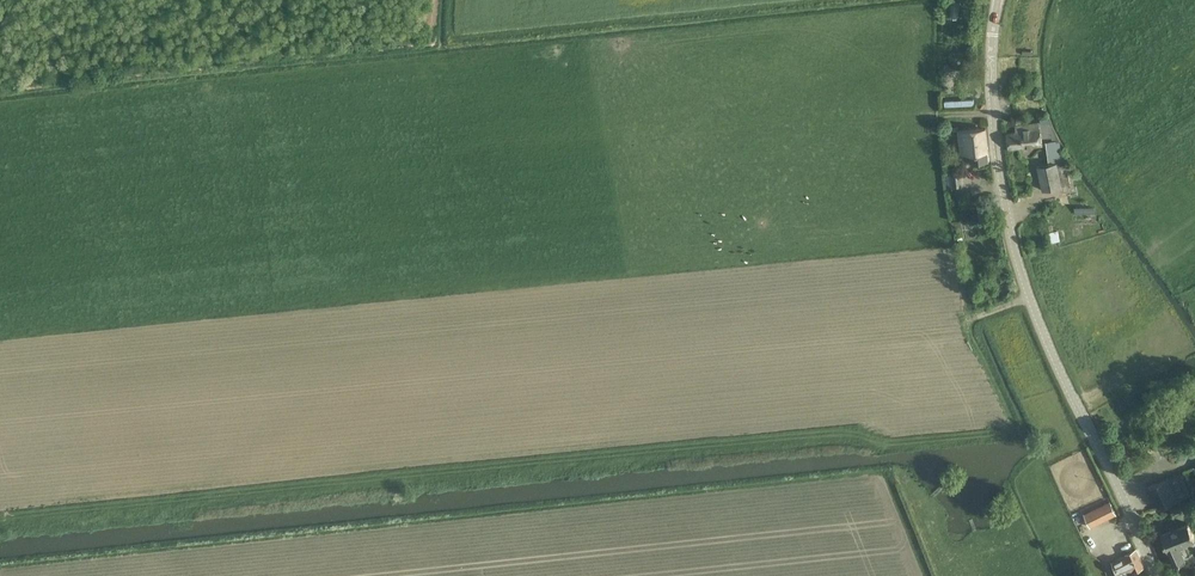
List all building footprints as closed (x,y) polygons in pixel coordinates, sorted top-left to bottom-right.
[(952,5),(950,19),(957,20),(959,5),(952,5)] [(1039,122),(1027,124),(1015,126),(1016,132),(1007,134),(1009,149),(1042,144),(1039,122)] [(973,163),(977,163),(989,162),(986,128),(959,131),(962,155),(972,154),(973,163)] [(1043,190),(1054,187),(1071,184),(1065,160),(1059,147),(1057,148),(1056,145),(1055,146),(1054,142),(1046,144),(1049,164),(1037,166),(1043,190)] [(962,174),(952,175),(953,186),(963,185),(962,174)] [(1082,186),(1074,188),(1077,197),(1085,195),(1082,186)] [(1093,207),(1074,206),(1073,214),(1093,215),(1093,207)] [(1049,243),(1059,241),(1057,230),(1047,232),(1049,243)] [(1180,472),(1148,486),(1158,508),(1190,494),(1180,472)] [(1110,502),(1084,513),(1090,528),(1116,516),(1110,502)] [(1178,505),(1169,509),(1173,517),(1181,513),(1178,505)] [(1161,535),(1168,551),(1169,550),(1175,565),(1175,566),(1194,557),(1193,554),(1190,555),(1185,543),(1194,539),(1194,538),(1188,523),(1161,535)] [(1099,528),(1088,532),(1100,563),(1112,559),(1099,528)] [(1144,567),(1136,550),(1112,560),(1119,575),(1124,575),(1144,567)]
